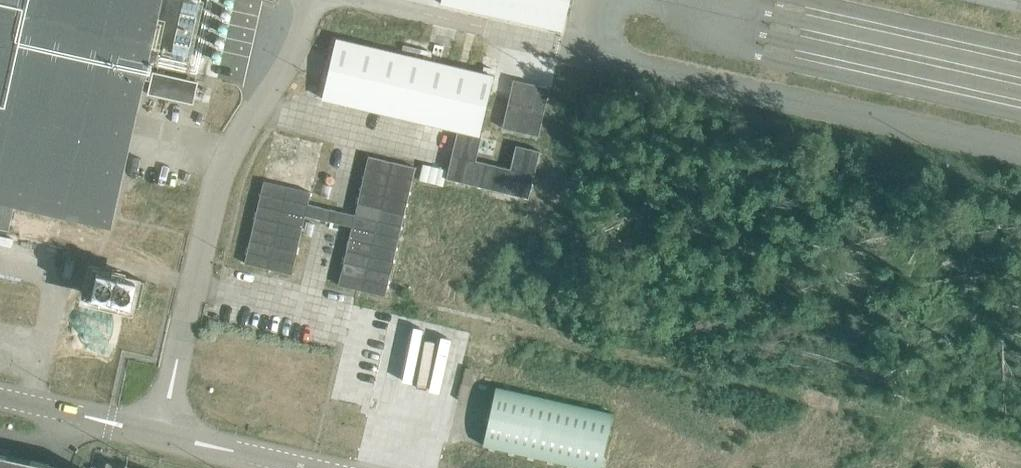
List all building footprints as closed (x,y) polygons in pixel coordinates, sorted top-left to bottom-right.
[(15,226),(21,196),(85,210),(91,212),(91,211),(111,216),(130,133),(128,133),(132,113),(134,114),(159,0),(0,0),(0,223),(15,226)] [(440,3),(562,30),(568,0),(441,0),(440,3)] [(492,75),(440,63),(439,63),(336,39),(322,98),(426,122),(457,129),(478,135),(489,85),(492,75)] [(192,103),(192,102),(193,100),(193,98),(197,84),(197,81),(196,81),(159,73),(152,71),(147,92),(147,93),(192,103)] [(538,135),(549,87),(513,79),(509,94),(502,127),(538,135)] [(446,178),(528,198),(539,150),(515,145),(510,168),(491,163),(475,160),(477,152),(480,137),(477,136),(478,135),(457,129),(456,131),(450,158),(445,178),(446,178)] [(305,215),(352,226),(339,284),(385,295),(415,164),(368,153),(354,214),(307,203),(321,143),(274,132),(245,263),(291,274),(305,215)] [(420,176),(432,180),(437,168),(425,163),(420,176)] [(94,270),(93,294),(107,295),(107,284),(117,285),(116,295),(135,296),(136,277),(120,277),(120,278),(110,277),(110,271),(94,270)] [(612,413),(495,386),(482,445),(586,467),(600,467),(612,413)] [(0,453),(0,467),(67,467),(0,453)]
